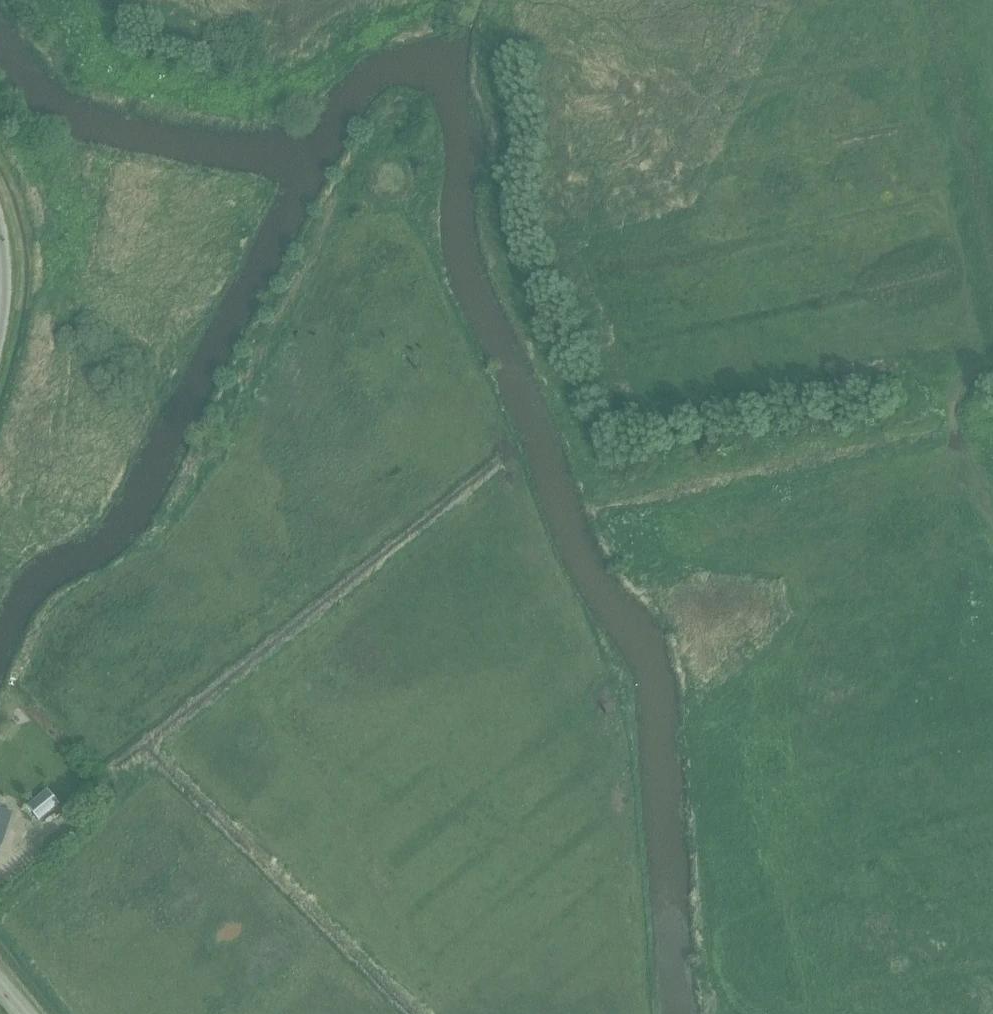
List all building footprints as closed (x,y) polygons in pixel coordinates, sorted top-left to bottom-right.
[(38,819),(58,803),(47,789),(27,806),(38,819)]
